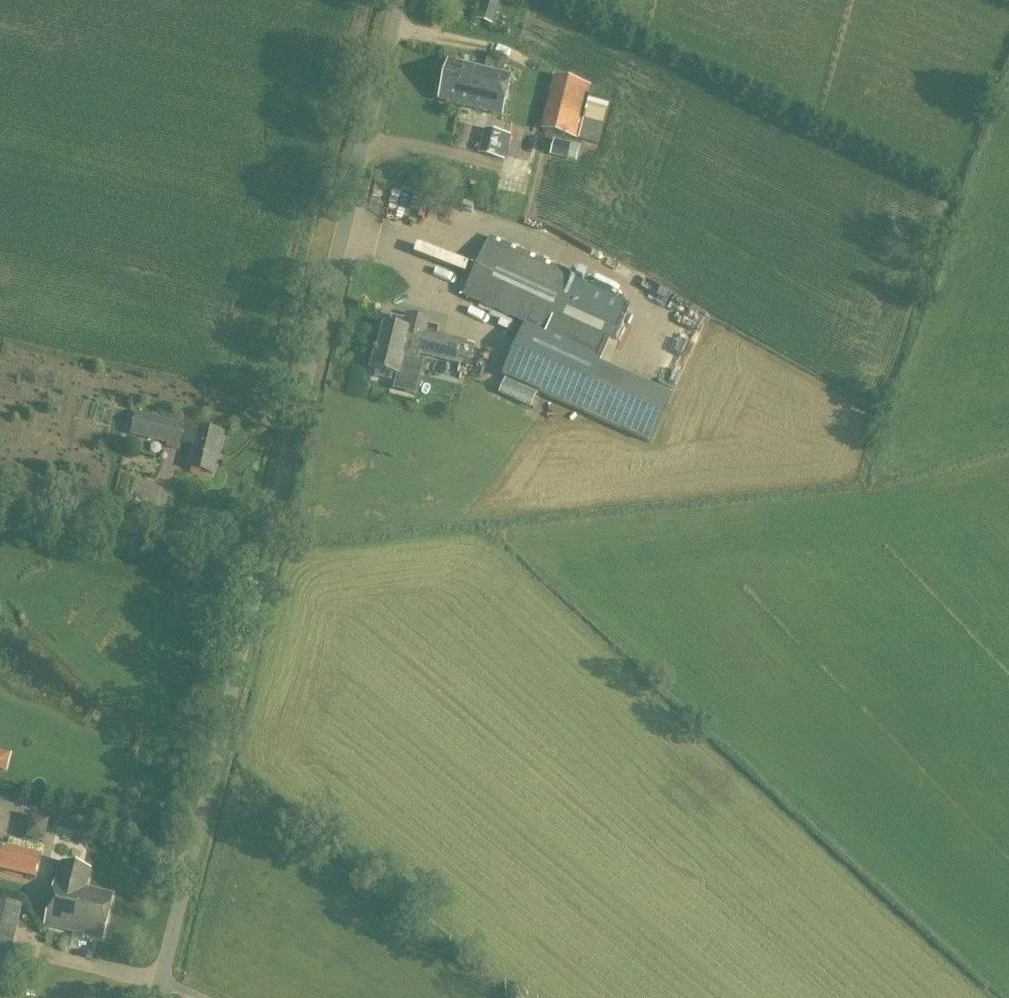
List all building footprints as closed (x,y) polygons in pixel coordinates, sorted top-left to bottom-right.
[(475,21),(492,26),(500,0),(482,0),(475,21)] [(484,72),(480,71),(449,63),(439,101),(501,117),(511,79),(492,74),(495,61),(487,59),(484,72)] [(577,141),(590,87),(554,78),(540,132),(577,141)] [(589,98),(586,122),(607,124),(609,100),(589,98)] [(510,137),(484,130),(478,155),(504,162),(510,137)] [(578,412),(601,361),(627,304),(570,277),(571,274),(490,237),(462,297),(524,326),(502,377),(578,412)] [(461,364),(466,343),(405,328),(404,332),(385,328),(378,356),(376,355),(372,370),(398,377),(402,360),(400,360),(402,350),(461,364)] [(178,448),(184,424),(135,413),(130,435),(178,448)] [(213,476),(222,436),(184,426),(179,444),(194,448),(188,470),(213,476)] [(10,771),(12,751),(0,750),(0,770),(10,771)] [(41,856),(0,846),(0,847),(0,872),(35,880),(41,856)] [(113,898),(87,891),(92,871),(60,864),(56,881),(55,880),(44,927),(73,934),(103,941),(113,898)] [(6,980),(22,909),(0,903),(0,979),(6,980)]
